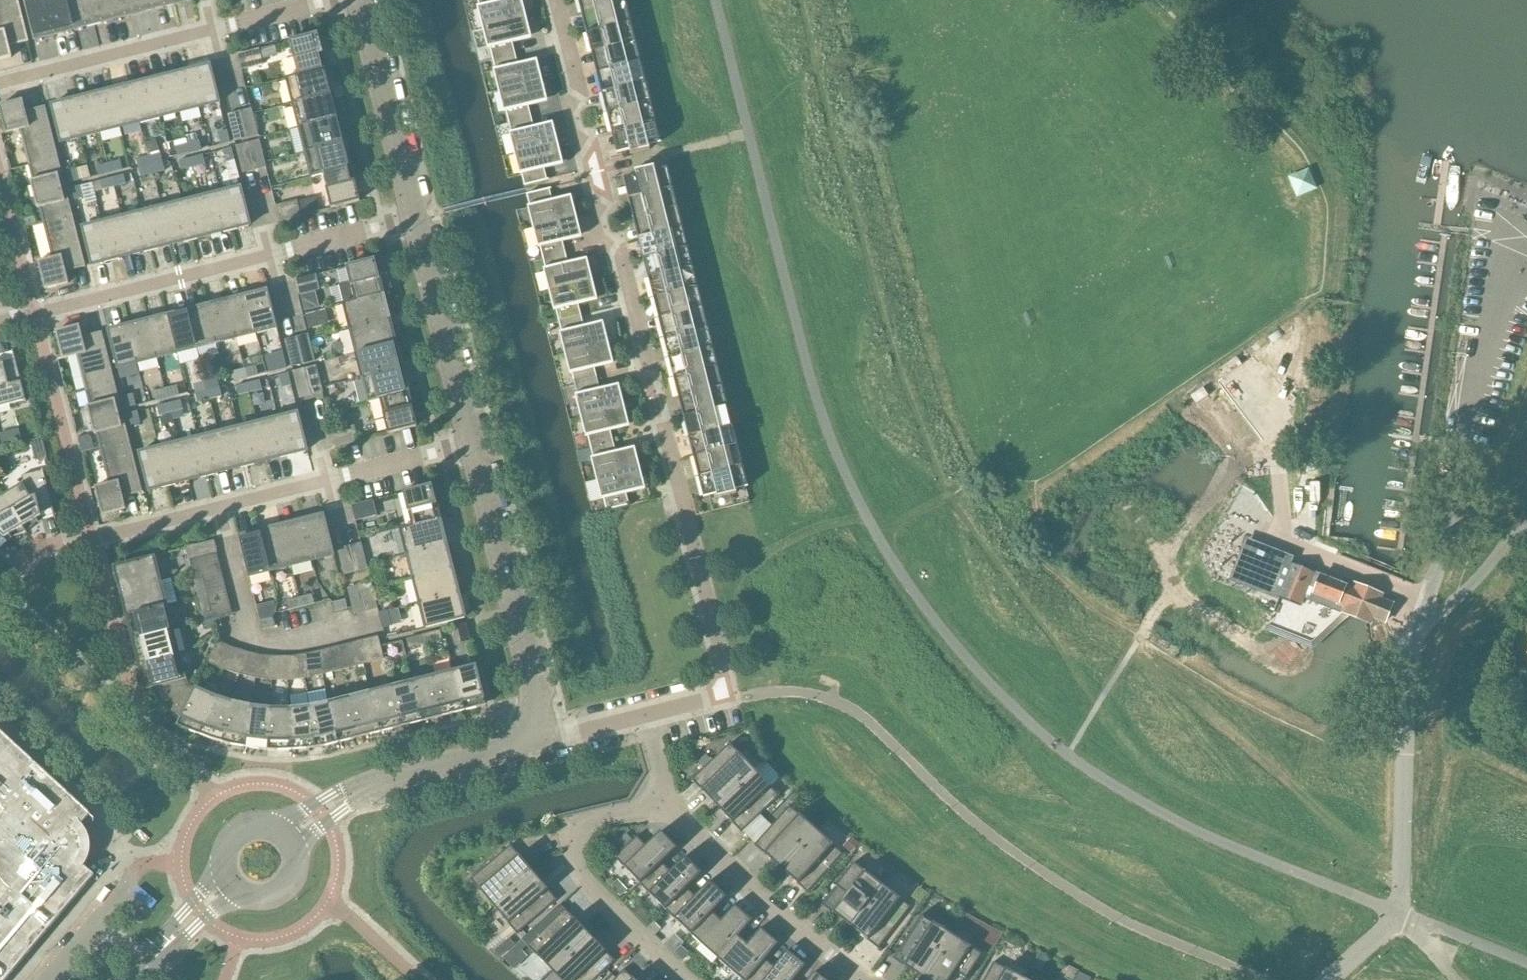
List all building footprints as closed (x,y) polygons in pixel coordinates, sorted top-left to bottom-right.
[(12,57),(9,46),(29,41),(18,0),(0,0),(0,60),(12,57)] [(46,0),(33,0),(25,2),(34,39),(55,34),(46,0)] [(75,29),(67,0),(46,0),(55,34),(75,29)] [(94,24),(88,0),(67,0),(75,29),(94,24)] [(114,19),(109,0),(88,0),(94,24),(114,19)] [(134,14),(130,0),(109,0),(114,19),(134,14)] [(134,14),(154,9),(152,0),(130,0),(134,14)] [(154,9),(174,4),(173,0),(152,0),(154,9)] [(485,27),(526,17),(523,7),(517,8),(515,0),(505,0),(502,1),(502,0),(478,0),(485,27)] [(582,14),(625,3),(624,0),(579,0),(582,14)] [(630,23),(625,3),(582,14),(587,33),(630,23)] [(485,27),(493,59),(516,53),(513,42),(525,39),(522,29),(529,27),(526,17),(485,27)] [(587,33),(592,53),(635,43),(630,23),(587,33)] [(318,34),(301,38),(289,41),(298,74),(298,76),(326,69),(322,53),(323,53),(318,34)] [(640,63),(635,43),(592,53),(597,73),(640,63)] [(259,49),(238,54),(242,69),(263,64),(259,49)] [(493,59),(501,91),(542,80),(539,70),(533,71),(531,61),(518,64),(516,53),(493,59)] [(645,82),(640,63),(597,73),(602,93),(645,82)] [(190,70),(200,107),(220,102),(211,65),(190,70)] [(294,103),(333,93),(330,84),(326,69),(298,76),(298,74),(287,77),(294,103)] [(180,112),(200,107),(190,70),(171,75),(180,112)] [(160,117),(180,112),(171,75),(151,80),(160,117)] [(140,122),(160,117),(151,80),(131,85),(140,122)] [(501,91),(509,122),(531,116),(529,106),(541,102),(538,92),(545,90),(542,80),(501,91)] [(650,102),(645,82),(602,93),(607,113),(650,102)] [(121,127),(140,122),(131,85),(111,90),(121,127)] [(101,132),(121,127),(111,90),(91,95),(101,132)] [(333,93),(294,103),(300,127),(338,118),(335,102),(333,93)] [(81,137),(101,132),(91,95),(72,100),(81,137)] [(58,158),(45,106),(26,111),(23,100),(0,106),(0,109),(6,133),(22,129),(31,165),(58,158)] [(81,137),(72,100),(51,105),(60,142),(81,137)] [(650,102),(607,113),(612,133),(655,122),(650,102)] [(240,111),(247,138),(258,135),(252,108),(240,111)] [(247,138),(240,111),(228,114),(235,141),(247,138)] [(509,122),(517,154),(558,143),(555,133),(549,134),(546,124),(534,127),(531,116),(509,122)] [(300,127),(306,152),(345,142),(343,133),(342,133),(338,118),(300,127)] [(655,122),(612,133),(617,153),(630,150),(631,154),(650,149),(650,148),(649,148),(649,145),(660,143),(660,141),(655,122)] [(230,142),(227,130),(219,132),(222,144),(230,142)] [(188,143),(190,152),(202,149),(199,140),(188,143)] [(248,143),(255,170),(266,167),(260,140),(248,143)] [(156,141),(146,144),(149,155),(159,153),(156,141)] [(345,142),(306,152),(312,177),(323,175),(323,173),(351,166),(347,151),(345,142)] [(190,152),(188,143),(176,146),(178,155),(190,152)] [(255,170),(248,143),(236,146),(243,173),(255,170)] [(525,186),(548,180),(545,168),(557,165),(554,155),(560,153),(558,143),(517,154),(525,186)] [(235,159),(232,147),(223,150),(226,161),(235,159)] [(149,156),(151,165),(163,162),(161,153),(149,156)] [(191,158),(193,166),(205,163),(203,155),(191,158)] [(151,165),(149,156),(137,159),(139,168),(151,165)] [(72,215),(58,158),(31,165),(34,180),(31,180),(38,208),(41,207),(45,222),(72,215)] [(193,166),(191,158),(179,161),(182,169),(193,166)] [(109,163),(111,172),(123,169),(120,160),(109,163)] [(151,165),(153,173),(165,170),(163,162),(151,165)] [(111,172),(109,163),(97,166),(99,175),(111,172)] [(153,173),(151,165),(139,168),(141,176),(153,173)] [(323,175),(331,208),(333,208),(360,201),(355,181),(351,166),(323,173),(323,175)] [(629,199),(672,189),(667,169),(667,168),(655,171),(654,168),(655,168),(655,166),(635,171),(636,175),(624,178),(629,199)] [(79,180),(76,168),(67,170),(70,182),(79,180)] [(1297,197),(1317,189),(1309,170),(1290,178),(1297,197)] [(112,178),(114,186),(126,183),(124,175),(112,178)] [(112,178),(100,180),(108,212),(120,209),(114,186),(112,178)] [(80,185),(72,188),(75,199),(83,197),(85,204),(97,201),(93,184),(81,187),(80,185)] [(221,192),(230,230),(251,224),(242,187),(221,192)] [(550,188),(529,193),(527,194),(535,227),(576,216),(574,206),(567,207),(565,197),(553,200),(550,188)] [(629,199),(634,219),(677,208),(672,189),(629,199)] [(211,235),(230,230),(221,192),(201,197),(211,235)] [(191,240),(211,235),(201,197),(181,202),(191,240)] [(280,221),(294,218),(301,216),(297,200),(276,206),(280,221)] [(171,245),(191,240),(181,202),(162,207),(171,245)] [(162,207),(142,212),(151,250),(171,245),(162,207)] [(634,219),(639,239),(682,228),(677,208),(634,219)] [(142,212),(122,217),(132,255),(151,250),(142,212)] [(37,223),(35,215),(24,218),(26,226),(37,223)] [(72,215),(45,222),(54,258),(39,261),(45,289),(69,283),(66,271),(85,266),(72,215)] [(576,216),(535,227),(543,258),(566,252),(563,242),(575,238),(573,228),(579,226),(576,216)] [(122,217),(102,222),(112,260),(132,255),(122,217)] [(112,260),(102,222),(82,227),(91,265),(112,260)] [(644,259),(687,248),(682,228),(639,239),(644,259)] [(644,259),(649,278),(691,268),(687,248),(644,259)] [(543,258),(551,289),(592,279),(589,269),(583,270),(581,260),(568,263),(566,252),(543,258)] [(375,259),(346,266),(350,282),(340,284),(344,304),(383,294),(379,279),(380,279),(375,259)] [(649,278),(654,298),(696,288),(691,268),(649,278)] [(316,274),(309,276),(295,279),(299,295),(320,289),(316,274)] [(551,289),(559,321),(582,315),(579,304),(591,301),(588,291),(595,289),(592,279),(551,289)] [(654,298),(659,318),(701,307),(696,288),(654,298)] [(247,295),(257,333),(277,327),(268,290),(247,295)] [(351,328),(389,318),(387,309),(383,294),(344,304),(351,328)] [(237,338),(257,333),(247,295),(227,300),(237,338)] [(208,305),(217,343),(237,338),(227,300),(208,305)] [(197,348),(217,343),(208,305),(188,310),(197,348)] [(659,318),(664,338),(706,327),(701,307),(659,318)] [(188,310),(168,315),(177,353),(197,348),(188,310)] [(158,358),(177,353),(168,315),(148,320),(158,358)] [(559,321),(567,353),(608,342),(605,332),(599,333),(597,323),(584,326),(582,315),(559,321)] [(351,328),(357,353),(395,343),(391,328),(392,328),(389,318),(351,328)] [(148,320),(128,325),(138,363),(158,358),(148,320)] [(88,390),(115,383),(102,332),(82,337),(79,325),(56,331),(63,358),(79,355),(88,390)] [(138,363),(128,325),(108,331),(117,368),(138,363)] [(664,338),(669,358),(711,347),(706,327),(664,338)] [(297,337),(304,364),(315,361),(308,334),(297,337)] [(304,364),(297,337),(285,340),(292,366),(304,364)] [(608,342),(567,353),(575,384),(598,378),(595,368),(607,365),(604,354),(611,352),(608,342)] [(357,353),(363,377),(402,367),(399,358),(395,343),(357,353)] [(669,358),(674,378),(717,367),(711,347),(669,358)] [(287,367),(284,355),(275,358),(278,369),(287,367)] [(25,400),(25,402),(26,401),(15,358),(14,358),(14,359),(2,362),(0,362),(0,407),(25,400)] [(305,368),(312,395),(323,392),(316,365),(305,368)] [(245,369),(247,377),(258,374),(256,366),(245,369)] [(402,367),(363,377),(369,403),(380,400),(379,399),(408,392),(404,377),(402,367)] [(721,387),(717,367),(674,378),(679,397),(721,387)] [(312,395),(305,368),(293,371),(300,398),(312,395)] [(247,377),(245,369),(233,372),(235,380),(247,377)] [(292,385),(289,373),(280,375),(283,387),(292,385)] [(575,384),(583,415),(624,405),(621,395),(615,396),(613,386),(600,389),(598,378),(575,384)] [(208,390),(220,387),(217,379),(206,382),(208,390)] [(248,383),(250,392),(262,389),(260,380),(248,383)] [(196,393),(208,390),(206,382),(194,385),(196,393)] [(102,447),(129,440),(115,383),(88,390),(91,405),(88,406),(95,433),(98,432),(102,447)] [(250,392),(248,383),(236,386),(239,395),(250,392)] [(166,389),(168,397),(179,394),(177,386),(166,389)] [(220,387),(208,390),(210,399),(222,396),(220,387)] [(679,397),(684,417),(726,407),(721,387),(679,397)] [(168,397),(166,389),(154,392),(156,400),(168,397)] [(208,390),(196,393),(198,402),(210,399),(208,390)] [(388,434),(417,426),(412,407),(411,407),(408,392),(379,399),(380,400),(388,434)] [(127,408),(136,405),(133,394),(124,396),(127,408)] [(169,403),(171,412),(183,409),(181,400),(169,403)] [(171,412),(169,403),(157,406),(159,415),(171,412)] [(583,415),(591,447),(613,441),(611,430),(623,427),(620,417),(627,415),(624,405),(583,415)] [(726,407),(684,417),(689,437),(731,426),(726,407)] [(137,411),(129,413),(132,425),(140,423),(137,411)] [(278,418),(287,455),(308,450),(299,412),(278,418)] [(268,460),(287,455),(278,418),(258,423),(268,460)] [(258,423),(238,428),(248,465),(268,460),(258,423)] [(337,446),(351,443),(358,441),(354,426),(333,431),(337,446)] [(736,446),(731,426),(689,437),(694,457),(736,446)] [(228,470),(248,465),(238,428),(219,433),(228,470)] [(208,475),(228,470),(219,433),(199,438),(208,475)] [(188,480),(208,475),(199,438),(179,443),(188,480)] [(129,440),(102,447),(111,483),(95,487),(102,514),(126,508),(123,497),(142,492),(129,440)] [(591,447),(599,478),(640,468),(637,458),(631,459),(628,449),(616,452),(613,441),(591,447)] [(179,443),(159,448),(169,485),(188,480),(179,443)] [(694,457),(699,477),(741,466),(736,446),(694,457)] [(169,485),(159,448),(139,453),(148,490),(169,485)] [(741,466),(699,477),(704,498),(709,496),(713,511),(750,502),(747,487),(747,485),(746,485),(741,466)] [(599,478),(607,511),(630,505),(627,493),(639,490),(636,480),(642,478),(640,468),(599,478)] [(4,494),(27,533),(27,532),(27,531),(30,529),(32,527),(35,525),(38,522),(38,523),(43,520),(40,511),(52,509),(52,510),(54,509),(43,469),(42,469),(42,470),(22,475),(24,482),(4,494)] [(403,492),(411,525),(412,527),(440,520),(436,504),(437,504),(432,485),(403,492)] [(4,494),(0,497),(0,536),(2,535),(8,541),(12,538),(12,537),(16,536),(19,535),(22,534),(25,532),(26,533),(27,533),(4,494)] [(369,501),(352,505),(356,521),(373,516),(369,501)] [(303,523),(313,560),(334,555),(324,515),(311,518),(312,521),(303,523)] [(408,554),(446,544),(444,535),(440,520),(412,527),(411,525),(401,528),(408,554)] [(292,566),(313,560),(303,523),(295,525),(294,523),(282,526),(292,566)] [(271,571),(292,566),(282,526),(269,529),(270,532),(261,534),(271,571)] [(271,571),(261,534),(253,536),(252,533),(239,537),(249,576),(271,571)] [(214,540),(186,547),(189,559),(217,552),(214,540)] [(350,546),(356,572),(368,569),(361,543),(350,546)] [(414,578),(452,568),(448,553),(449,553),(446,544),(408,554),(414,578)] [(356,572),(350,546),(338,549),(345,574),(356,572)] [(1248,546),(1236,578),(1273,592),(1281,595),(1279,601),(1300,609),(1313,575),(1289,564),(1291,559),(1269,551),(1267,553),(1248,546)] [(160,580),(154,555),(115,565),(117,575),(118,575),(121,590),(160,580)] [(452,568),(414,578),(420,603),(459,593),(456,583),(452,568)] [(1279,601),(1268,627),(1312,644),(1345,613),(1347,608),(1311,594),(1318,576),(1313,575),(1300,609),(1279,601)] [(1318,576),(1311,594),(1347,608),(1345,613),(1350,615),(1369,623),(1370,623),(1372,618),(1373,618),(1384,623),(1392,604),(1380,599),(1381,595),(1355,585),(1353,589),(1351,588),(1337,582),(1320,576),(1320,577),(1318,576)] [(199,597),(207,594),(203,578),(195,580),(199,597)] [(166,605),(160,580),(121,590),(125,605),(125,606),(127,615),(166,605)] [(360,585),(366,611),(378,608),(371,582),(360,585)] [(366,611),(360,585),(348,588),(355,614),(366,611)] [(459,593),(420,603),(426,628),(442,624),(465,618),(461,602),(459,593)] [(207,594),(199,597),(203,613),(212,611),(207,594)] [(300,597),(302,606),(315,603),(312,594),(300,597)] [(302,606),(300,597),(287,601),(289,610),(302,606)] [(335,611),(348,608),(346,599),(333,602),(335,611)] [(166,605),(127,615),(130,624),(134,639),(173,629),(166,605)] [(391,625),(387,611),(379,613),(383,628),(391,625)] [(273,617),(260,621),(263,630),(275,626),(273,617)] [(207,630),(222,626),(220,618),(205,621),(207,630)] [(470,641),(466,624),(458,626),(462,643),(470,641)] [(179,654),(173,629),(134,639),(138,654),(137,654),(139,664),(179,654)] [(424,635),(426,643),(442,639),(440,631),(424,635)] [(426,643),(424,635),(407,639),(409,647),(426,643)] [(364,639),(370,662),(384,659),(379,636),(364,639)] [(213,639),(209,647),(213,649),(217,641),(213,639)] [(370,662),(364,639),(350,643),(355,666),(370,662)] [(224,669),(232,647),(218,640),(208,662),(224,669)] [(355,666),(350,643),(335,646),(341,670),(355,666)] [(321,650),(326,673),(341,670),(335,646),(321,650)] [(241,674),(241,673),(247,651),(232,647),(224,669),(241,674)] [(306,653),(310,677),(326,673),(321,650),(306,653)] [(241,673),(241,674),(258,678),(261,654),(247,651),(241,673)] [(291,656),(293,680),(310,677),(306,653),(291,656)] [(164,705),(188,686),(185,678),(179,654),(139,664),(142,673),(146,688),(154,687),(160,700),(164,705)] [(261,654),(258,678),(275,680),(276,656),(261,654)] [(276,656),(275,680),(293,680),(291,656),(276,656)] [(486,705),(478,673),(477,666),(455,671),(465,710),(477,707),(477,708),(486,705)] [(455,671),(434,677),(444,716),(453,714),(453,713),(465,710),(455,671)] [(434,677),(413,682),(423,721),(435,718),(444,716),(434,677)] [(413,682),(392,687),(402,727),(411,724),(423,721),(413,682)] [(188,686),(164,705),(169,711),(180,719),(177,725),(186,729),(200,734),(213,697),(195,688),(194,690),(188,686)] [(392,687),(371,693),(381,732),(393,729),(402,727),(392,687)] [(371,693),(350,698),(360,737),(369,735),(381,732),(371,693)] [(232,703),(213,697),(200,734),(213,739),(213,740),(222,742),(232,703)] [(350,698),(329,703),(339,742),(351,739),(360,737),(350,698)] [(245,746),(251,707),(232,703),(222,742),(231,744),(245,746)] [(329,703),(310,707),(316,747),(325,746),(339,742),(329,703)] [(271,709),(251,707),(245,746),(260,749),(259,749),(269,750),(271,709)] [(310,707),(290,709),(292,749),(307,748),(307,749),(316,747),(310,707)] [(290,709),(271,709),(269,750),(278,750),(292,749),(290,709)] [(94,875),(81,863),(83,861),(85,856),(87,851),(87,844),(86,838),(84,833),(81,828),(79,826),(91,814),(0,730),(0,806),(5,810),(1,815),(0,816),(0,878),(2,881),(6,884),(10,888),(0,900),(0,979),(6,979),(94,875)] [(716,807),(755,770),(754,769),(760,764),(746,750),(741,755),(739,754),(737,755),(730,747),(732,746),(730,744),(692,780),(693,782),(695,780),(702,788),(701,790),(702,792),(704,790),(717,804),(716,806),(716,807)] [(755,770),(716,807),(717,807),(719,806),(733,820),(731,822),(732,823),(734,821),(742,829),(740,831),(741,833),(780,796),(778,795),(777,796),(769,788),(771,787),(769,785),(768,787),(754,773),(756,771),(755,770)] [(780,869),(781,869),(817,830),(816,829),(814,831),(799,818),(801,816),(800,815),(798,816),(790,809),(791,807),(790,806),(754,845),(756,846),(758,845),(766,852),(764,854),(766,855),(767,854),(782,867),(780,869)] [(817,830),(781,869),(782,870),(784,868),(798,881),(796,883),(798,885),(800,883),(808,890),(806,892),(808,893),(843,854),(842,853),(840,854),(832,847),(834,845),(832,844),(830,846),(816,832),(817,831),(817,830)] [(639,884),(677,848),(661,831),(646,846),(637,836),(614,857),(624,867),(639,884)] [(493,906),(494,907),(534,873),(534,872),(532,873),(519,858),(521,857),(519,855),(518,857),(510,848),(512,847),(511,845),(470,879),(472,881),(474,879),(481,888),(479,889),(480,891),(482,889),(495,904),(493,906)] [(665,909),(701,873),(685,857),(670,872),(663,863),(678,849),(677,848),(639,884),(649,893),(665,909)] [(849,926),(850,927),(882,885),(882,884),(880,886),(864,874),(866,872),(864,871),(863,873),(854,866),(856,864),(854,863),(821,905),(823,906),(825,904),(833,911),(832,913),(834,914),(835,912),(851,924),(849,926)] [(535,873),(534,873),(494,907),(495,908),(496,906),(509,921),(507,923),(509,924),(510,923),(518,931),(516,933),(517,934),(558,900),(556,898),(554,900),(547,892),(549,890),(548,888),(546,890),(533,875),(535,873)] [(702,873),(701,873),(665,909),(674,919),(691,934),(726,897),(710,881),(695,897),(687,888),(702,873)] [(618,880),(611,886),(621,896),(628,890),(618,880)] [(883,886),(882,885),(850,927),(851,928),(852,926),(868,938),(866,940),(868,941),(870,939),(878,946),(877,948),(879,949),(911,907),(909,906),(908,908),(899,901),(900,899),(899,898),(897,900),(882,888),(883,886)] [(919,886),(912,896),(920,902),(927,892),(919,886)] [(727,897),(726,897),(691,934),(718,959),(752,920),(735,905),(721,921),(713,913),(727,897)] [(552,971),(552,972),(590,935),(590,934),(588,936),(574,922),(576,920),(575,918),(573,920),(565,912),(567,911),(565,909),(527,946),(529,947),(531,945),(538,953),(536,955),(538,957),(540,955),(553,969),(552,971)] [(922,978),(923,979),(952,935),(951,934),(955,928),(939,917),(935,923),(933,922),(932,924),(922,918),(924,916),(922,915),(893,959),(895,960),(896,958),(905,964),(904,966),(906,968),(907,966),(923,976),(922,978)] [(752,920),(718,959),(742,979),(747,979),(778,943),(761,928),(747,944),(739,937),(753,921),(752,920)] [(654,922),(648,928),(656,935),(662,929),(654,922)] [(590,935),(552,972),(553,972),(555,971),(564,979),(596,979),(616,961),(614,959),(612,961),(605,953),(606,952),(605,950),(603,952),(589,937),(591,936),(590,935)] [(952,935),(923,979),(924,979),(925,978),(929,979),(966,979),(982,955),(981,954),(979,956),(970,949),(971,947),(970,946),(968,948),(952,937),(953,935),(952,935)] [(805,965),(787,951),(774,967),(765,960),(779,943),(778,943),(747,979),(793,979),(805,965)] [(1006,971),(1007,969),(1005,968),(1004,970),(995,965),(996,963),(994,962),(984,979),(1022,979),(1006,971)] [(805,965),(793,979),(794,979),(806,965),(805,965)] [(624,973),(626,971),(624,969),(614,979),(632,979),(624,973)]
